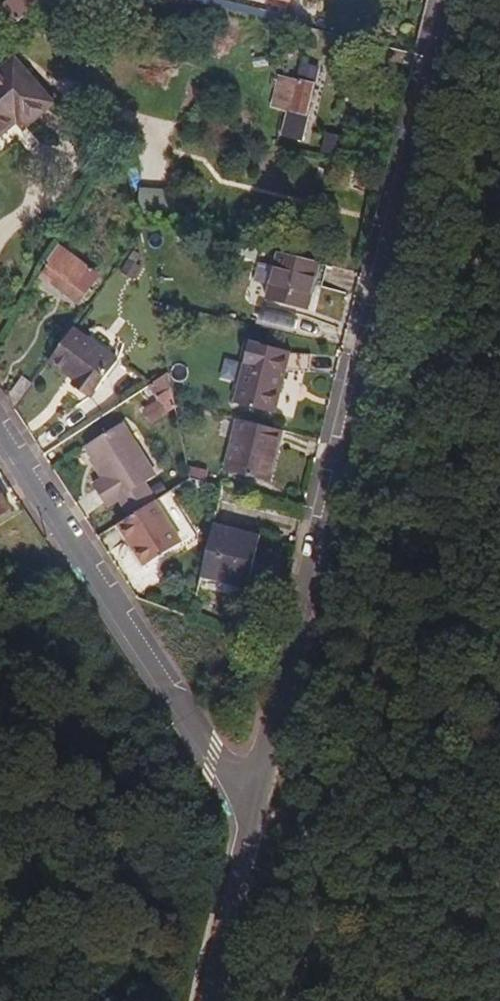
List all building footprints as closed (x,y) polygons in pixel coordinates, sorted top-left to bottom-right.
[(0,3),(0,7),(13,21),(40,0),(4,0),(0,3)] [(286,11),(285,14),(227,0),(221,0),(220,4),(304,26),(307,16),(286,11)] [(14,117),(21,124),(45,100),(7,60),(0,67),(0,130),(14,117)] [(302,135),(317,71),(301,67),(286,131),(302,135)] [(322,152),(342,158),(346,141),(327,135),(322,152)] [(139,188),(138,217),(169,219),(171,189),(139,188)] [(308,310),(320,263),(277,252),(265,299),(308,310)] [(98,271),(80,261),(77,267),(54,253),(41,274),(83,298),(98,271)] [(90,398),(117,361),(73,328),(50,360),(76,379),(72,384),(90,398)] [(271,414),(288,353),(247,342),(230,403),(271,414)] [(177,405),(169,372),(151,384),(161,400),(146,409),(153,420),(177,405)] [(271,484),(285,432),(240,420),(227,473),(271,484)] [(155,474),(122,424),(86,448),(106,478),(94,485),(108,506),(119,499),(144,481),(155,474)] [(131,517),(156,500),(157,500),(144,481),(119,499),(131,517)] [(16,514),(0,494),(0,527),(16,514)] [(183,540),(156,500),(131,517),(120,524),(147,564),(183,540)] [(248,587),(261,538),(213,526),(201,575),(248,587)]
